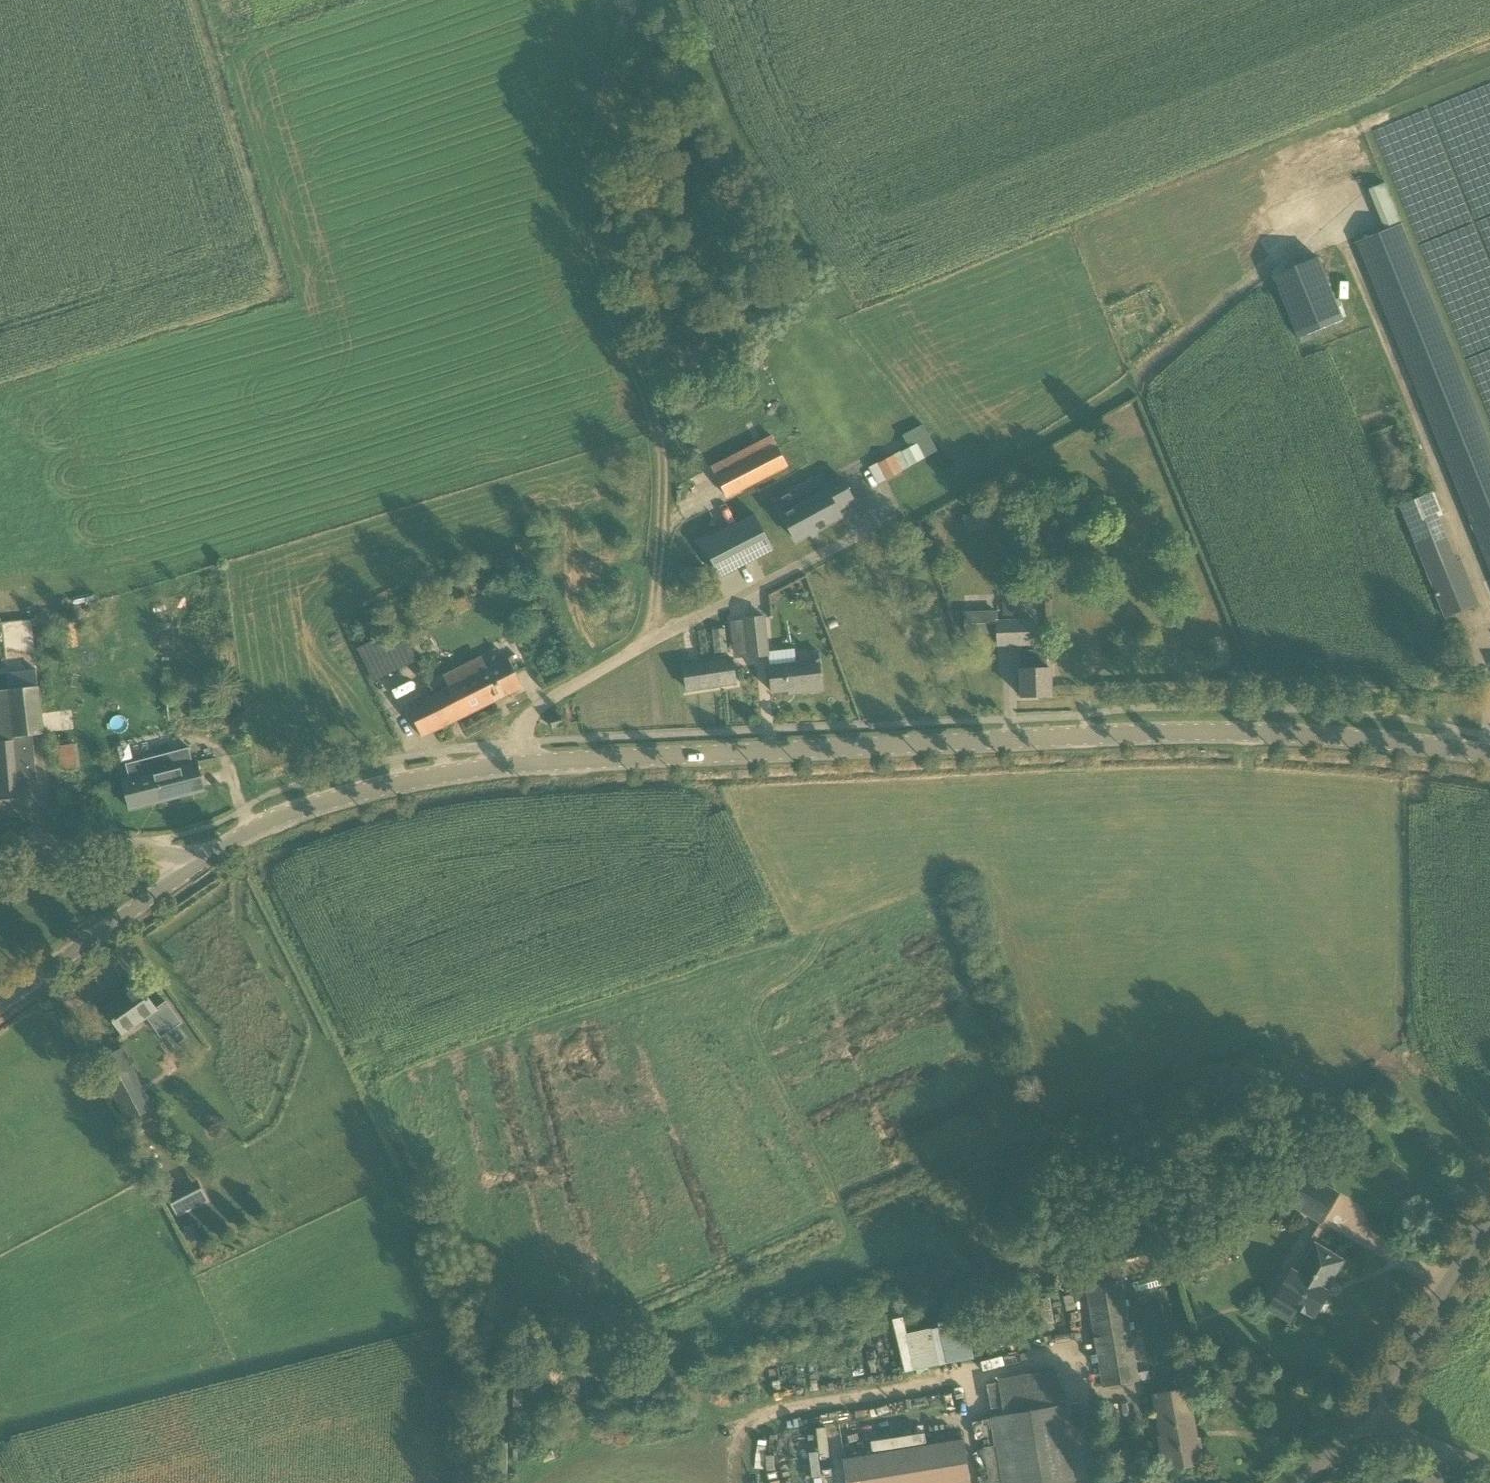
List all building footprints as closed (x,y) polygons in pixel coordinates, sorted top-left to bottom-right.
[(1360,251),(1489,571),(1489,443),(1401,224),(1356,241),(1360,251)] [(1273,275),(1298,338),(1343,320),(1318,257),(1273,275)] [(753,455),(756,459),(718,478),(727,495),(787,465),(776,443),(753,455)] [(892,455),(878,463),(886,478),(900,471),(892,455)] [(827,492),(815,498),(815,497),(797,507),(790,493),(775,501),(782,515),(796,542),(842,517),(838,510),(854,502),(841,477),(824,487),(827,492)] [(1442,515),(1435,497),(1432,491),(1399,504),(1401,511),(1437,599),(1445,617),(1478,603),(1460,559),(1457,561),(1438,516),(1442,515)] [(755,514),(702,542),(720,577),(773,550),(755,514)] [(461,585),(441,594),(451,616),(471,607),(461,585)] [(998,646),(1034,644),(1033,619),(997,621),(997,610),(964,610),(964,634),(998,634),(998,646)] [(769,654),(764,617),(745,619),(749,657),(769,654)] [(410,630),(363,644),(373,680),(396,673),(402,695),(423,689),(415,662),(419,661),(410,630)] [(1020,669),(1021,696),(1051,696),(1050,668),(1047,668),(1046,650),(1020,650),(1021,669),(1020,669)] [(797,662),(770,665),(772,692),(801,690),(801,693),(823,691),(819,652),(797,654),(797,662)] [(475,675),(470,663),(444,676),(450,688),(408,708),(422,737),(524,686),(509,658),(488,668),(475,675)] [(688,690),(735,683),(732,658),(684,665),(688,690)] [(10,690),(15,741),(0,742),(0,816),(31,813),(29,786),(37,785),(33,735),(43,734),(39,687),(10,690)] [(563,725),(561,715),(550,718),(552,728),(563,725)] [(77,741),(58,744),(62,768),(81,765),(77,741)] [(188,748),(150,758),(119,766),(130,809),(204,791),(197,761),(192,763),(188,748)] [(127,993),(105,1009),(123,1034),(147,1017),(153,1025),(163,1018),(136,980),(124,989),(127,993)] [(130,1066),(107,1078),(116,1095),(114,1096),(127,1122),(152,1109),(130,1066)] [(1339,1193),(1321,1183),(1307,1174),(1289,1204),(1321,1223),(1339,1193)] [(1344,1260),(1315,1242),(1297,1272),(1290,1268),(1272,1299),(1294,1313),(1297,1309),(1304,1313),(1305,1312),(1314,1317),(1317,1311),(1320,1313),(1325,1311),(1330,1304),(1328,1299),(1326,1297),(1329,1291),(1324,1288),(1328,1282),(1330,1283),(1344,1260)] [(1103,1387),(1139,1381),(1149,1379),(1148,1371),(1137,1372),(1122,1280),(1086,1286),(1103,1387)] [(979,1360),(974,1316),(943,1320),(944,1326),(913,1330),(911,1316),(901,1317),(907,1368),(979,1360)] [(1197,1439),(1188,1389),(1154,1394),(1161,1437),(1159,1438),(1165,1470),(1203,1462),(1199,1439),(1197,1439)] [(1062,1405),(991,1418),(995,1445),(983,1447),(989,1482),(1075,1482),(1062,1405)] [(843,1429),(834,1431),(837,1453),(846,1452),(843,1429)] [(964,1439),(845,1459),(849,1482),(971,1482),(964,1439)]
